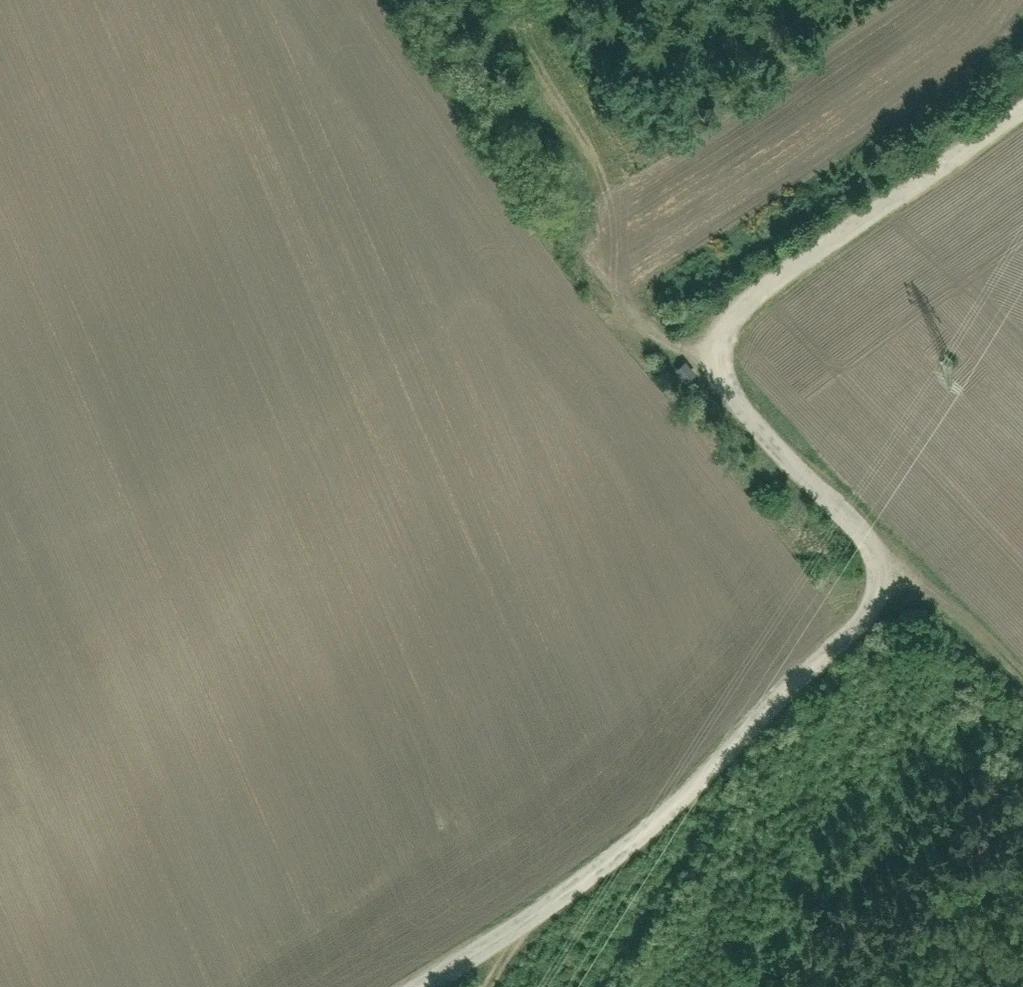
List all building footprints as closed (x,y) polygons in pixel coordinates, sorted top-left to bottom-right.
[(702,379),(694,366),(683,373),(691,385),(702,379)]
